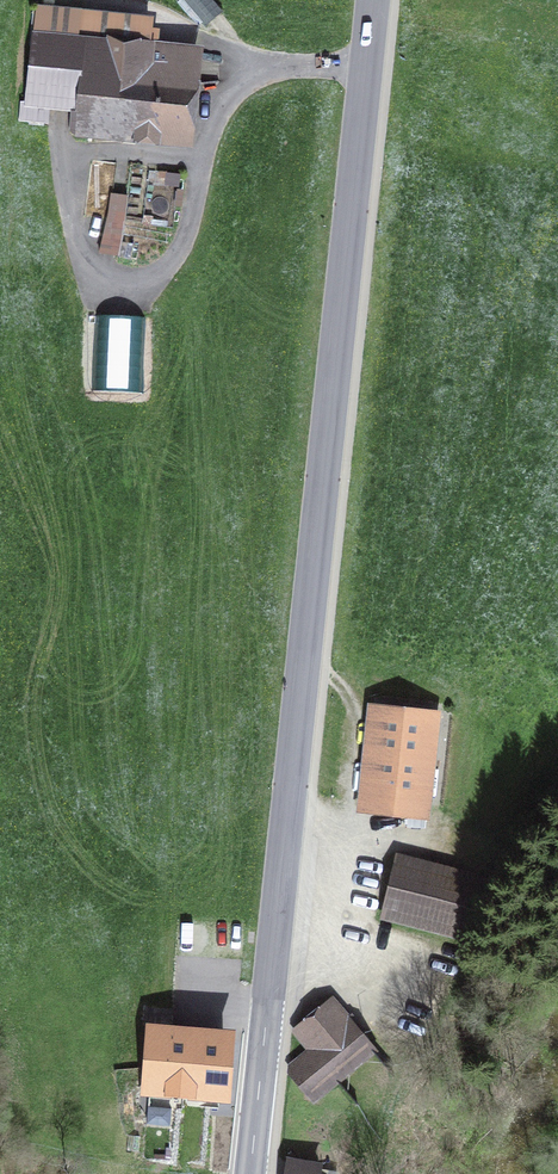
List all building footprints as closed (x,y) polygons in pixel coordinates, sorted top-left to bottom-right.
[(212,0),(184,0),(206,25),(221,11),(212,0)] [(77,136),(92,137),(92,124),(184,134),(192,53),(153,49),(156,36),(126,20),(79,15),(79,18),(40,14),(30,103),(22,102),(20,119),(47,121),(48,105),(80,108),(77,136)] [(122,252),(131,192),(111,189),(102,249),(122,252)] [(141,392),(144,317),(95,315),(92,391),(141,392)] [(422,805),(431,719),(376,713),(367,799),(422,805)] [(484,885),(397,863),(385,910),(473,932),(484,885)] [(290,1073),(313,1101),(374,1050),(332,1000),(295,1031),(309,1048),(294,1061),(298,1067),(290,1073)] [(148,1097),(165,1098),(166,1087),(220,1092),(224,1040),(182,1037),(182,1028),(153,1028),(148,1097)] [(320,1169),(290,1164),(288,1173),(319,1173),(320,1169)]
